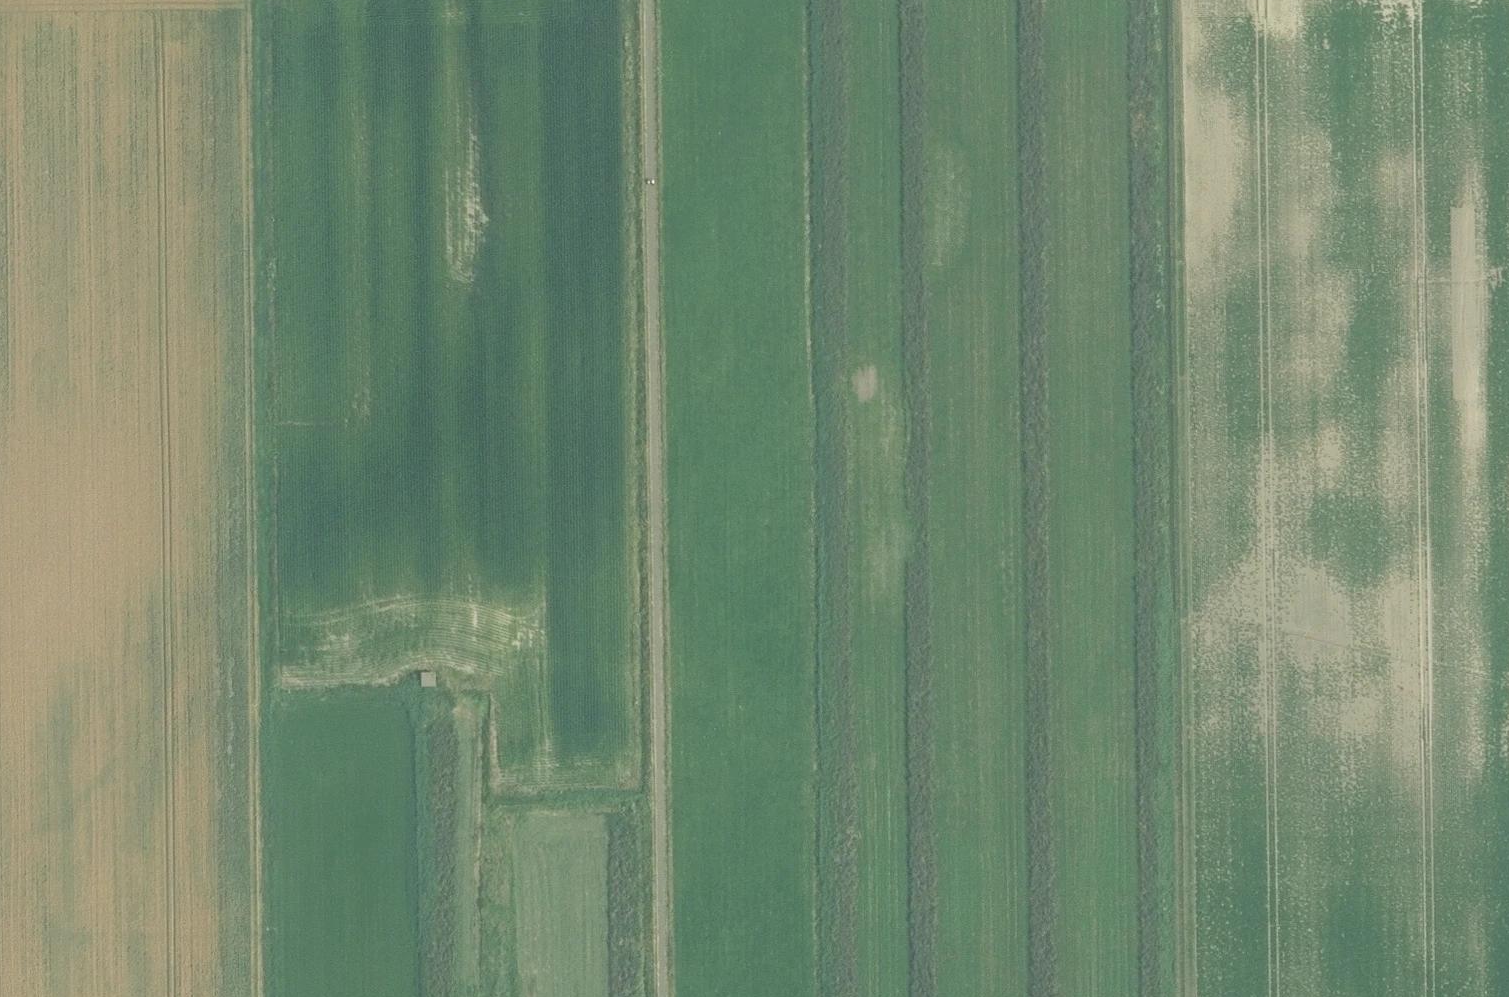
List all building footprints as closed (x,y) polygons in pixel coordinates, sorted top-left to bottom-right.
[(437,677),(422,677),(422,689),(437,688),(437,677)]
